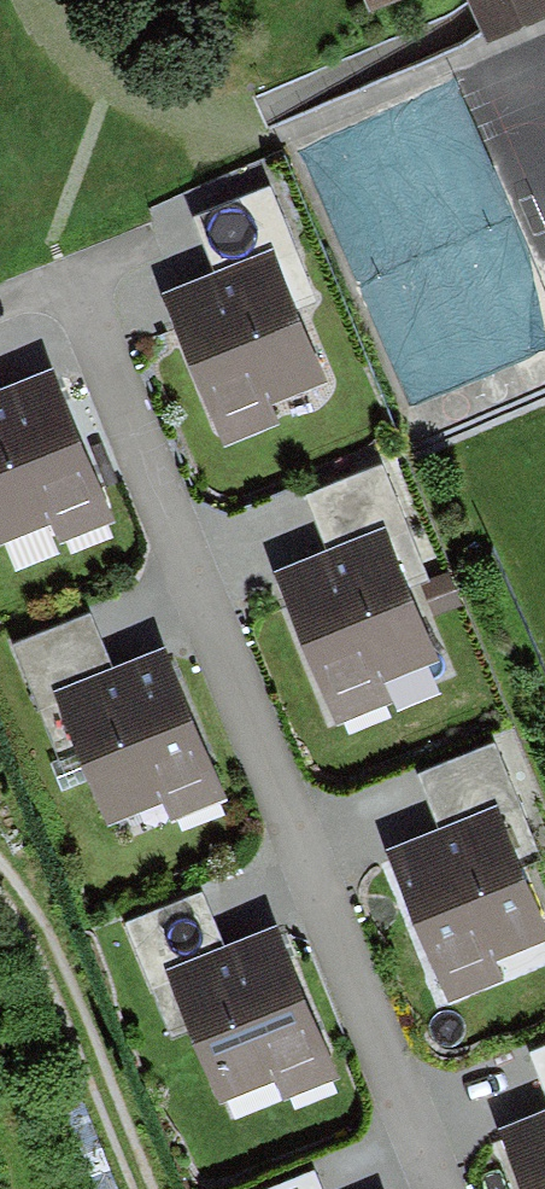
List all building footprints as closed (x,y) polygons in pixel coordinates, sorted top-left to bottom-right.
[(370,10),(393,0),(365,0),(370,10)] [(484,46),(544,20),(544,0),(464,0),(484,46)] [(272,250),(296,310),(316,302),(269,187),(191,219),(214,274),(272,250)] [(296,310),(272,250),(214,274),(163,294),(225,446),(280,423),(272,405),(326,383),(296,310)] [(50,370),(0,389),(0,539),(50,519),(60,543),(111,523),(50,370)] [(306,498),(328,550),(383,527),(408,587),(428,579),(382,467),(306,498)] [(408,587),(383,527),(328,550),(272,573),(337,728),(393,705),(383,682),(438,659),(408,587)] [(61,760),(80,752),(54,691),(113,667),(92,614),(14,646),(61,760)] [(228,799),(164,646),(113,667),(54,691),(80,752),(110,825),(163,803),(171,823),(228,799)] [(496,807),(522,870),(541,862),(494,747),(420,777),(441,829),(496,807)] [(496,807),(441,829),(385,854),(448,1003),(500,981),(492,961),(544,939),(544,924),(522,870),(496,807)] [(166,973),(228,946),(204,890),(123,924),(171,1037),(190,1029),(166,973)] [(341,1078),(278,926),(228,946),(166,973),(190,1029),(219,1103),(275,1080),(284,1101),(341,1078)] [(544,1090),(544,1049),(531,1055),(544,1090)] [(498,1130),(522,1188),(544,1188),(544,1111),(498,1130)] [(314,1171),(270,1188),(322,1188),(314,1171)]
